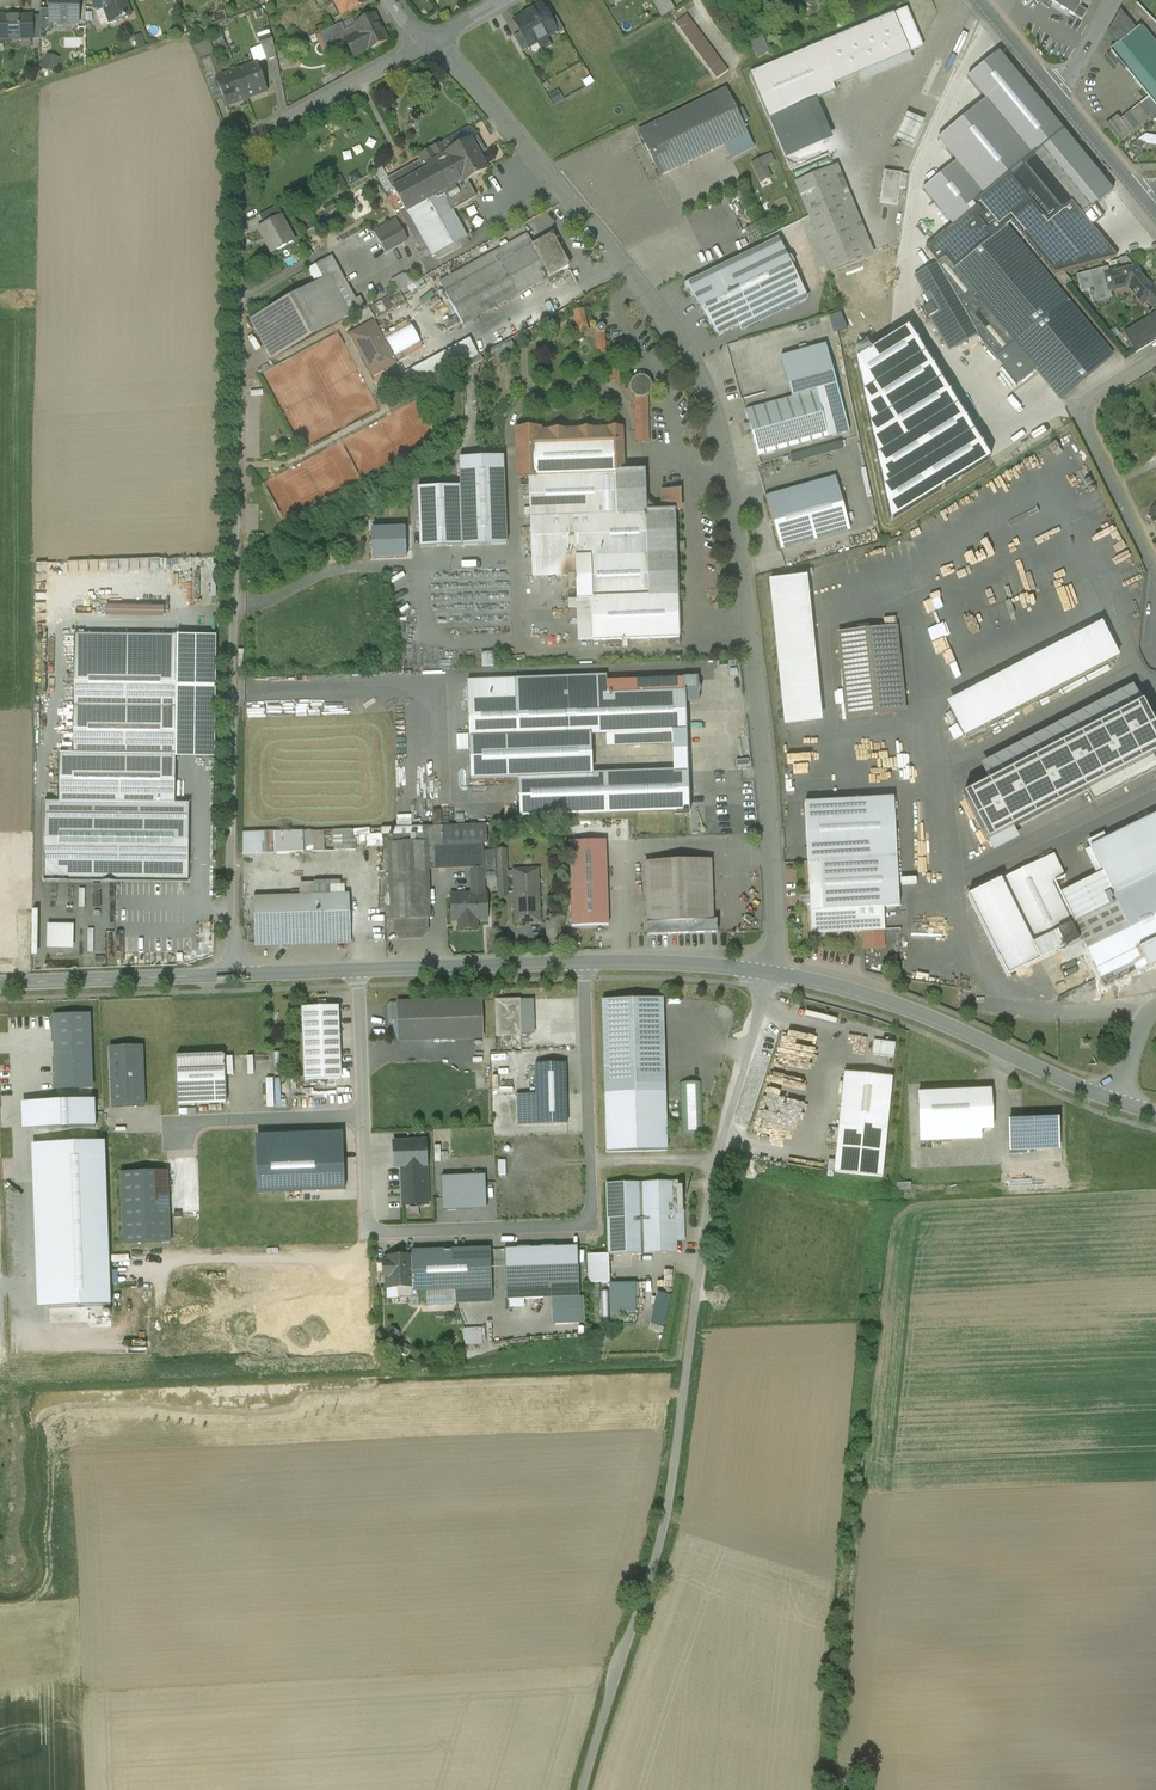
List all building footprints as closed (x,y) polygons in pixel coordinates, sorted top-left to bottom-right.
[(50,10),(50,23),(51,23),(78,23),(78,0),(50,0),(50,10)] [(92,8),(104,8),(110,24),(122,20),(123,21),(125,20),(125,19),(130,17),(124,0),(92,0),(92,8)] [(333,1),(341,16),(349,12),(367,3),(365,0),(333,0),(333,1)] [(669,0),(651,0),(661,17),(674,10),(669,0)] [(1052,5),(1052,4),(1073,17),(1073,16),(1078,8),(1083,0),(1044,0),(1052,5)] [(540,4),(531,9),(532,11),(514,22),(520,33),(528,48),(529,47),(555,32),(556,32),(550,21),(540,4)] [(907,8),(894,14),(910,54),(924,48),(907,8)] [(1086,12),(1078,8),(1073,16),(1081,21),(1086,12)] [(50,10),(40,10),(40,17),(40,31),(51,31),(51,23),(50,23),(50,10)] [(1119,13),(1107,36),(1117,46),(1135,31),(1119,13)] [(894,14),(816,46),(833,86),(910,54),(894,14)] [(728,71),(687,15),(676,24),(717,79),(728,71)] [(11,17),(11,16),(0,16),(0,40),(32,39),(32,17),(11,17)] [(374,16),(355,26),(360,35),(346,42),(353,57),(367,50),(367,51),(388,41),(387,40),(386,41),(382,32),(383,32),(379,24),(378,25),(374,16)] [(564,32),(556,17),(550,21),(556,32),(555,32),(557,35),(564,32)] [(341,23),(319,34),(329,54),(338,49),(337,48),(338,47),(338,46),(346,42),(360,35),(355,26),(345,31),(341,23)] [(1139,28),(1135,31),(1117,46),(1106,56),(1115,68),(1119,64),(1155,108),(1155,48),(1139,28)] [(520,33),(513,37),(522,53),(530,48),(529,47),(528,48),(520,33)] [(272,39),(261,43),(267,61),(276,58),(272,39)] [(209,40),(194,46),(199,61),(209,57),(216,75),(221,73),(209,40)] [(762,40),(751,45),(757,58),(768,53),(762,40)] [(750,74),(769,120),(815,101),(836,93),(833,86),(816,46),(750,74)] [(58,72),(61,57),(47,54),(44,69),(58,72)] [(209,57),(199,61),(206,79),(216,75),(209,57)] [(256,64),(236,72),(246,100),(247,99),(247,97),(266,91),(266,93),(267,92),(256,64)] [(236,72),(216,78),(226,106),(228,106),(227,105),(245,98),(246,100),(236,72)] [(725,91),(639,133),(660,176),(724,145),(731,159),(753,148),(725,91)] [(1119,123),(1116,120),(1106,128),(1120,143),(1155,112),(1155,108),(1148,98),(1119,123)] [(815,101),(769,120),(786,159),(832,140),(815,101)] [(907,114),(894,141),(912,149),(924,122),(907,114)] [(1111,193),(1062,133),(1010,176),(1047,222),(1069,204),(1077,213),(1087,206),(1090,210),(1093,208),(1111,193)] [(423,161),(388,181),(406,212),(401,215),(422,253),(428,250),(432,258),(434,256),(436,260),(439,260),(462,248),(459,243),(466,239),(451,212),(454,210),(476,198),(467,182),(487,171),(478,155),(482,154),(481,153),(479,154),(476,149),(475,149),(472,143),(472,142),(471,142),(471,141),(446,155),(441,145),(420,156),(423,161)] [(753,161),(760,182),(774,177),(770,164),(777,162),(774,153),(753,161)] [(865,260),(828,170),(795,184),(832,273),(865,260)] [(901,175),(884,173),(880,200),(898,203),(901,175)] [(1069,204),(1047,222),(1010,176),(996,187),(1001,195),(985,208),(980,201),(974,206),(981,215),(977,219),(992,237),(1005,226),(1005,227),(1010,222),(1053,274),(1116,258),(1091,227),(1101,219),(1093,208),(1090,210),(1087,206),(1077,213),(1069,204)] [(969,213),(924,249),(936,264),(945,258),(954,269),(992,237),(977,219),(981,215),(974,206),(973,205),(967,209),(969,213)] [(273,209),(259,217),(264,226),(278,219),(273,209)] [(264,226),(259,229),(272,253),(292,242),(279,218),(278,219),(264,226)] [(387,251),(410,241),(400,218),(376,228),(387,251)] [(1005,227),(1005,226),(992,237),(954,269),(945,258),(936,264),(942,273),(944,272),(947,277),(945,278),(953,292),(956,290),(959,295),(956,298),(961,307),(969,303),(974,312),(966,316),(978,336),(977,336),(1016,383),(1034,368),(1060,399),(1112,356),(1005,227)] [(526,236),(439,283),(462,326),(518,296),(500,264),(532,247),(533,247),(527,236),(526,236)] [(779,239),(683,286),(717,337),(805,294),(779,239)] [(554,240),(545,245),(543,241),(533,247),(532,247),(549,278),(569,268),(554,240)] [(532,247),(500,264),(518,296),(549,278),(532,247)] [(339,272),(331,257),(308,270),(316,284),(329,277),(329,278),(339,272)] [(953,292),(945,278),(947,277),(944,272),(942,273),(936,264),(914,276),(930,304),(921,309),(927,318),(929,317),(937,332),(933,334),(945,354),(977,336),(978,336),(966,316),(974,312),(969,303),(961,307),(956,298),(959,295),(956,290),(953,292)] [(1133,267),(1106,275),(1104,275),(1108,290),(1127,285),(1142,303),(1146,299),(1153,307),(1154,306),(1155,309),(1155,295),(1133,267)] [(1104,269),(1076,276),(1081,292),(1088,290),(1092,304),(1093,303),(1091,296),(1108,291),(1108,290),(1104,275),(1106,275),(1104,269)] [(398,291),(416,282),(411,271),(392,280),(398,291)] [(316,284),(249,321),(271,361),(365,310),(359,299),(355,301),(339,272),(329,278),(329,277),(316,284)] [(1062,274),(1055,276),(1064,287),(1071,285),(1062,274)] [(377,316),(406,300),(401,291),(372,306),(377,316)] [(537,306),(470,341),(479,357),(489,352),(510,340),(545,321),(537,306)] [(832,314),(838,333),(850,330),(844,310),(832,314)] [(1155,314),(1123,333),(1135,354),(1155,341),(1155,315),(1155,314)] [(397,363),(374,322),(350,335),(358,352),(362,350),(365,355),(364,355),(372,371),(387,362),(390,367),(397,363)] [(605,332),(605,330),(605,328),(604,327),(602,326),(601,326),(599,326),(598,327),(597,328),(597,330),(597,332),(598,333),(599,334),(601,334),(603,334),(604,333),(605,332)] [(909,328),(857,361),(890,522),(990,459),(909,328)] [(469,340),(403,375),(412,392),(463,366),(475,359),(476,359),(479,357),(470,341),(469,340)] [(510,340),(489,352),(494,360),(515,349),(510,340)] [(792,398),(816,391),(829,438),(849,432),(825,345),(781,358),(792,398)] [(612,353),(611,354),(610,354),(611,380),(617,380),(616,359),(618,358),(619,357),(620,355),(619,353),(618,352),(617,351),(615,351),(613,351),(612,353)] [(645,378),(640,377),(636,378),(632,380),(630,384),(629,388),(629,392),(632,395),(635,398),(636,398),(640,399),(644,398),(648,396),(651,393),(652,388),(651,384),(648,380),(645,378)] [(792,398),(746,411),(759,457),(829,438),(816,391),(792,398)] [(539,430),(517,431),(518,455),(528,455),(527,447),(539,446),(539,435),(539,430)] [(564,433),(549,433),(549,434),(539,435),(539,446),(621,443),(621,431),(607,431),(608,432),(592,433),(592,432),(579,432),(579,433),(565,434),(564,433)] [(539,446),(527,447),(528,455),(528,475),(528,477),(529,477),(529,476),(622,472),(621,443),(539,446)] [(528,455),(518,455),(519,475),(518,475),(518,476),(528,475),(528,455)] [(503,458),(459,459),(460,487),(462,547),(506,545),(503,458)] [(1078,466),(1055,478),(1077,522),(1101,509),(1078,466)] [(622,472),(529,476),(529,477),(532,560),(546,559),(574,558),(575,575),(569,576),(570,590),(576,589),(577,600),(591,600),(593,642),(618,641),(618,643),(625,643),(625,640),(679,638),(675,511),(663,512),(656,512),(646,502),(645,471),(622,472)] [(420,548),(462,547),(460,487),(418,489),(420,548)] [(838,487),(767,507),(777,542),(847,523),(838,487)] [(679,492),(662,493),(663,512),(675,511),(679,511),(679,492)] [(406,558),(404,528),(372,529),(373,559),(406,558)] [(955,556),(961,570),(983,561),(977,547),(955,556)] [(574,558),(546,559),(547,577),(569,576),(575,575),(574,558)] [(800,579),(770,582),(785,726),(815,724),(800,579)] [(591,600),(577,600),(578,642),(593,642),(591,600)] [(167,616),(167,605),(107,605),(107,616),(167,616)] [(896,628),(838,634),(847,719),(905,713),(896,628)] [(1103,630),(950,710),(963,737),(1117,657),(1103,630)] [(176,637),(74,635),(73,755),(59,755),(59,803),(174,804),(176,637)] [(484,651),(484,665),(495,665),(495,651),(484,651)] [(606,677),(564,679),(565,697),(609,696),(609,694),(611,693),(611,684),(606,684),(606,677)] [(515,681),(467,683),(469,739),(471,780),(519,778),(520,816),(616,813),(688,810),(687,772),(614,775),(593,775),(591,735),(607,734),(607,746),(686,743),(684,703),(699,702),(698,678),(683,678),(683,681),(611,684),(611,693),(609,694),(609,696),(565,697),(564,679),(515,681)] [(1155,754),(1155,731),(1141,704),(964,796),(988,842),(1155,754)] [(893,799),(804,804),(811,936),(882,932),(884,932),(883,908),(899,907),(893,799)] [(59,803),(44,803),(43,876),(102,877),(105,877),(106,879),(111,879),(112,877),(115,877),(188,878),(189,805),(174,804),(59,803)] [(1089,848),(1111,893),(1155,871),(1155,816),(1089,848)] [(423,835),(389,836),(392,919),(394,919),(395,933),(401,938),(421,938),(427,932),(427,918),(429,918),(427,870),(471,869),(484,868),(484,873),(497,873),(498,884),(498,896),(508,896),(507,884),(506,871),(506,850),(497,850),(483,851),(483,844),(487,844),(486,825),(449,827),(422,828),(423,835)] [(276,832),(277,853),(327,851),(326,829),(276,832)] [(335,829),(334,849),(358,849),(358,829),(335,829)] [(264,832),(244,833),(245,852),(265,851),(264,832)] [(606,841),(569,842),(572,927),(609,926),(606,841)] [(1053,855),(1000,881),(1031,946),(1058,933),(1066,949),(1078,943),(1070,926),(1074,924),(1054,882),(1065,877),(1053,855)] [(645,863),(647,936),(717,934),(717,921),(713,921),(711,861),(645,863)] [(472,895),(451,896),(452,920),(460,920),(460,930),(477,929),(476,920),(487,919),(486,894),(485,894),(484,873),(484,868),(471,869),(472,895)] [(541,870),(513,871),(514,926),(542,925),(541,870)] [(1132,936),(1143,957),(1148,968),(1155,964),(1155,871),(1111,893),(1132,936)] [(1031,946),(1000,881),(967,897),(1007,978),(1040,962),(1031,946)] [(349,896),(254,899),(255,944),(255,947),(351,943),(349,896)] [(49,924),(49,948),(76,948),(76,924),(49,924)] [(550,924),(546,924),(546,938),(560,938),(560,924),(550,924)] [(882,932),(863,933),(864,950),(883,949),(882,932)] [(1058,933),(1031,946),(1040,962),(1066,949),(1058,933)] [(1132,936),(1089,957),(1100,979),(1131,963),(1143,957),(1132,936)] [(1143,957),(1131,963),(1137,974),(1148,968),(1143,957)] [(662,999),(602,1001),(606,1153),(667,1151),(662,999)] [(519,1001),(495,1002),(496,1037),(520,1037),(519,1001)] [(481,1002),(397,1005),(395,1003),(390,1004),(388,1006),(388,1023),(390,1025),(393,1025),(394,1039),(398,1039),(398,1041),(482,1038),(481,1002)] [(338,1007),(301,1008),(304,1081),(341,1080),(338,1007)] [(89,1015),(54,1017),(56,1090),(92,1088),(89,1015)] [(895,1044),(873,1041),(872,1056),(893,1059),(895,1044)] [(143,1047),(109,1048),(111,1108),(145,1107),(143,1047)] [(225,1056),(176,1058),(177,1107),(226,1105),(225,1056)] [(565,1065),(535,1066),(536,1095),(536,1126),(567,1125),(565,1065)] [(493,1070),(481,1070),(481,1089),(494,1088),(493,1070)] [(844,1073),(838,1126),(887,1131),(892,1078),(844,1073)] [(700,1086),(682,1087),(685,1137),(704,1136),(700,1086)] [(990,1091),(918,1094),(920,1143),(981,1140),(981,1131),(992,1131),(990,1091)] [(536,1095),(517,1096),(517,1126),(536,1126),(536,1095)] [(21,1104),(22,1131),(95,1127),(94,1101),(21,1104)] [(1009,1122),(1010,1152),(1059,1149),(1058,1120),(1009,1122)] [(887,1131),(838,1126),(833,1174),(882,1179),(887,1131)] [(255,1136),(257,1194),(345,1191),(343,1133),(255,1136)] [(105,1142),(32,1144),(37,1309),(111,1307),(105,1142)] [(403,1206),(428,1206),(426,1166),(425,1142),(393,1144),(394,1167),(401,1167),(403,1206)] [(168,1172),(120,1173),(123,1245),(171,1243),(168,1172)] [(485,1177),(441,1178),(442,1212),(480,1211),(480,1204),(486,1204),(485,1177)] [(682,1182),(607,1184),(609,1256),(676,1254),(675,1230),(681,1230),(683,1220),(682,1182)] [(577,1248),(505,1250),(506,1301),(552,1299),(579,1298),(577,1248)] [(413,1293),(455,1291),(456,1305),(492,1304),(490,1251),(411,1254),(411,1258),(412,1289),(413,1293)] [(587,1256),(588,1284),(609,1284),(608,1255),(587,1256)] [(411,1258),(385,1259),(385,1263),(382,1263),(383,1278),(386,1278),(386,1290),(412,1289),(411,1258)] [(635,1284),(610,1284),(610,1314),(635,1313),(635,1284)] [(579,1298),(552,1299),(553,1326),(585,1324),(584,1298),(579,1298)] [(484,1345),(483,1323),(471,1323),(472,1328),(465,1329),(466,1345),(484,1345)]
